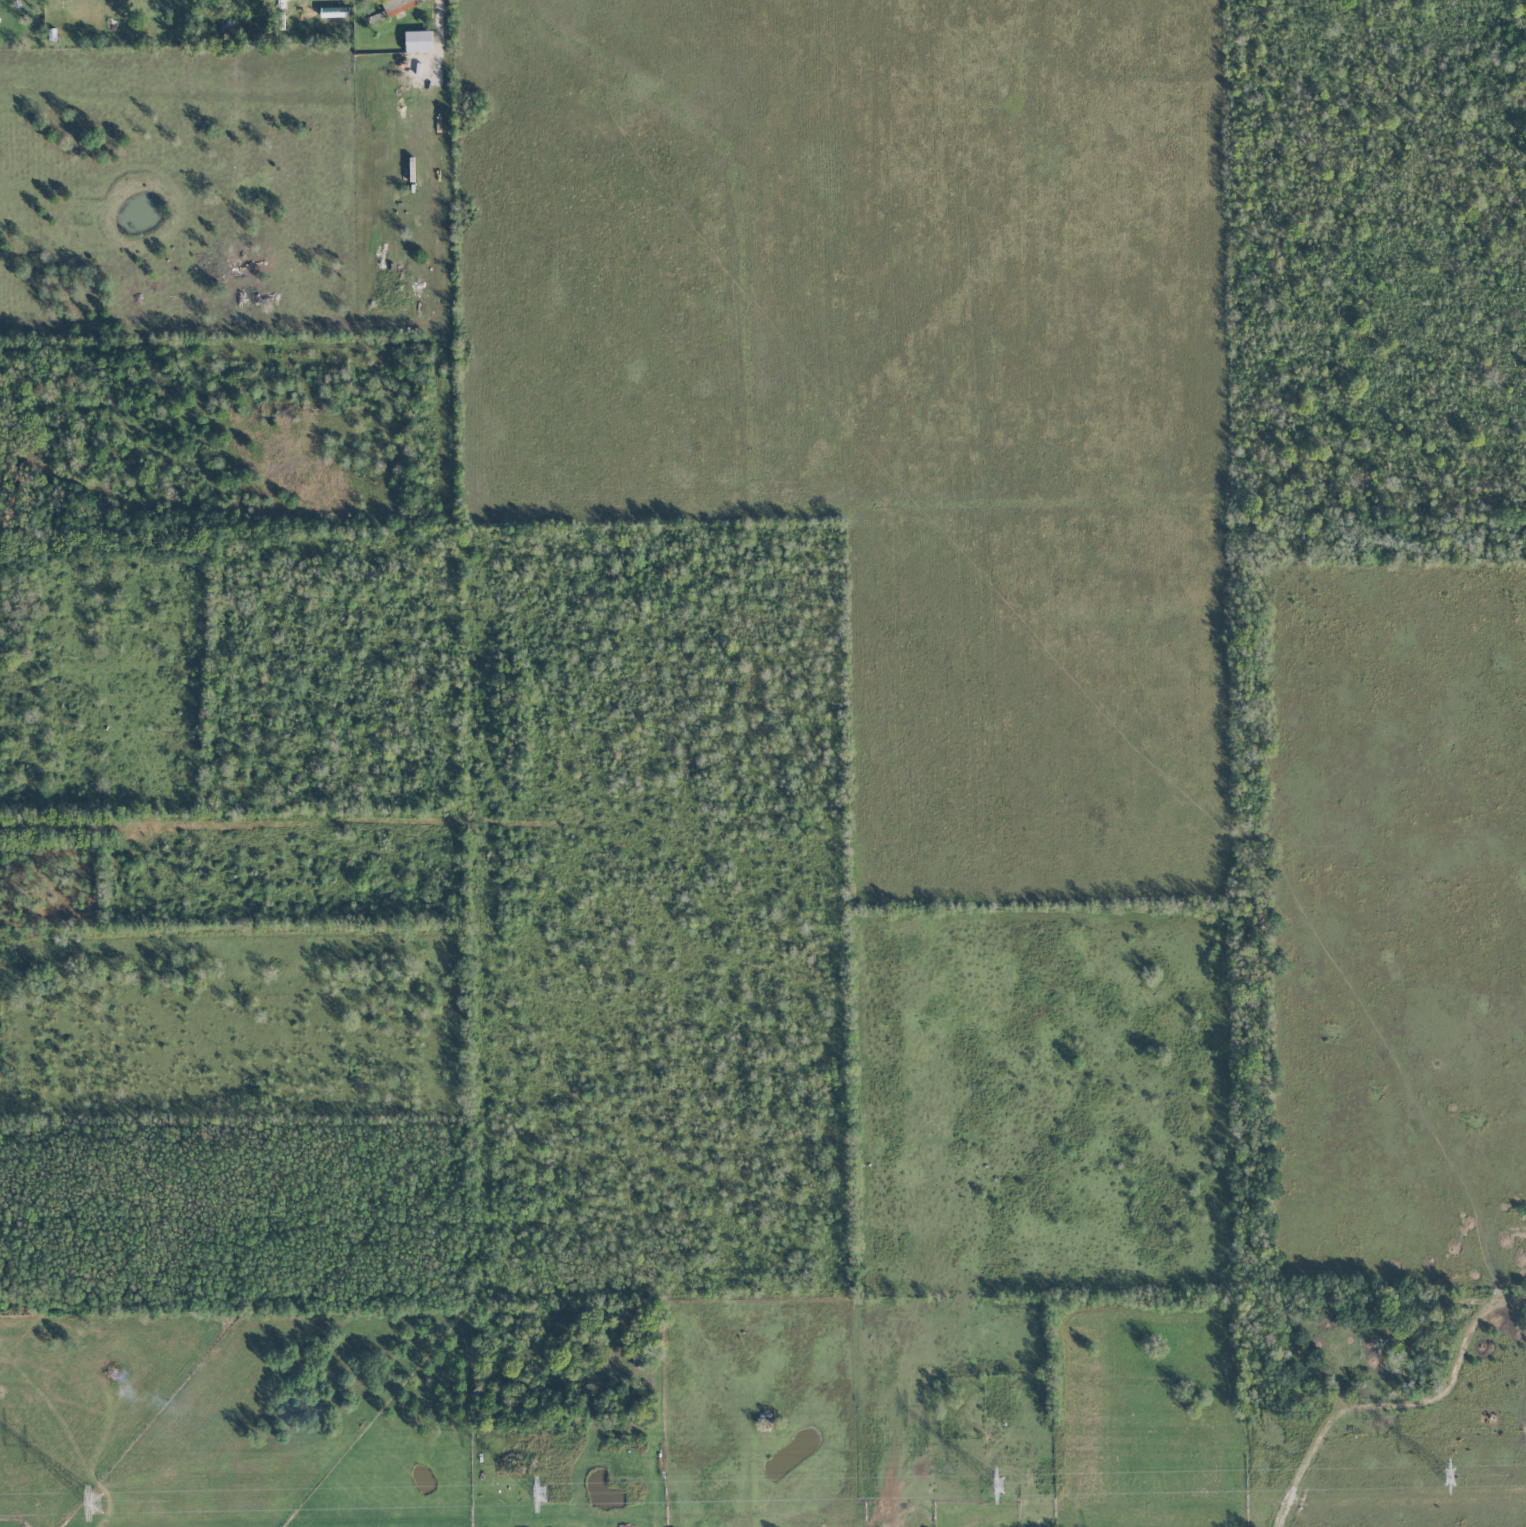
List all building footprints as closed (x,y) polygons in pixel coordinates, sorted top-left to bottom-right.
[(432,51),(431,30),(405,31),(406,52),(432,51)]
